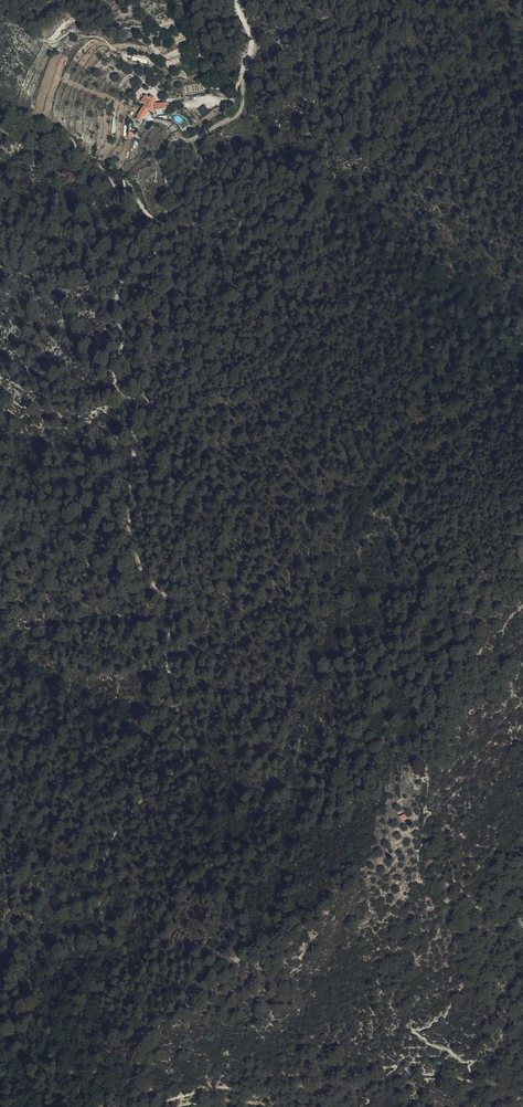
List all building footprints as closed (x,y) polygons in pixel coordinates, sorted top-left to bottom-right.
[(145,104),(149,107),(152,102),(155,97),(151,95),(150,97),(146,102),(145,104)] [(144,117),(149,107),(145,104),(139,114),(144,117)] [(202,114),(208,109),(204,104),(198,109),(202,114)]
